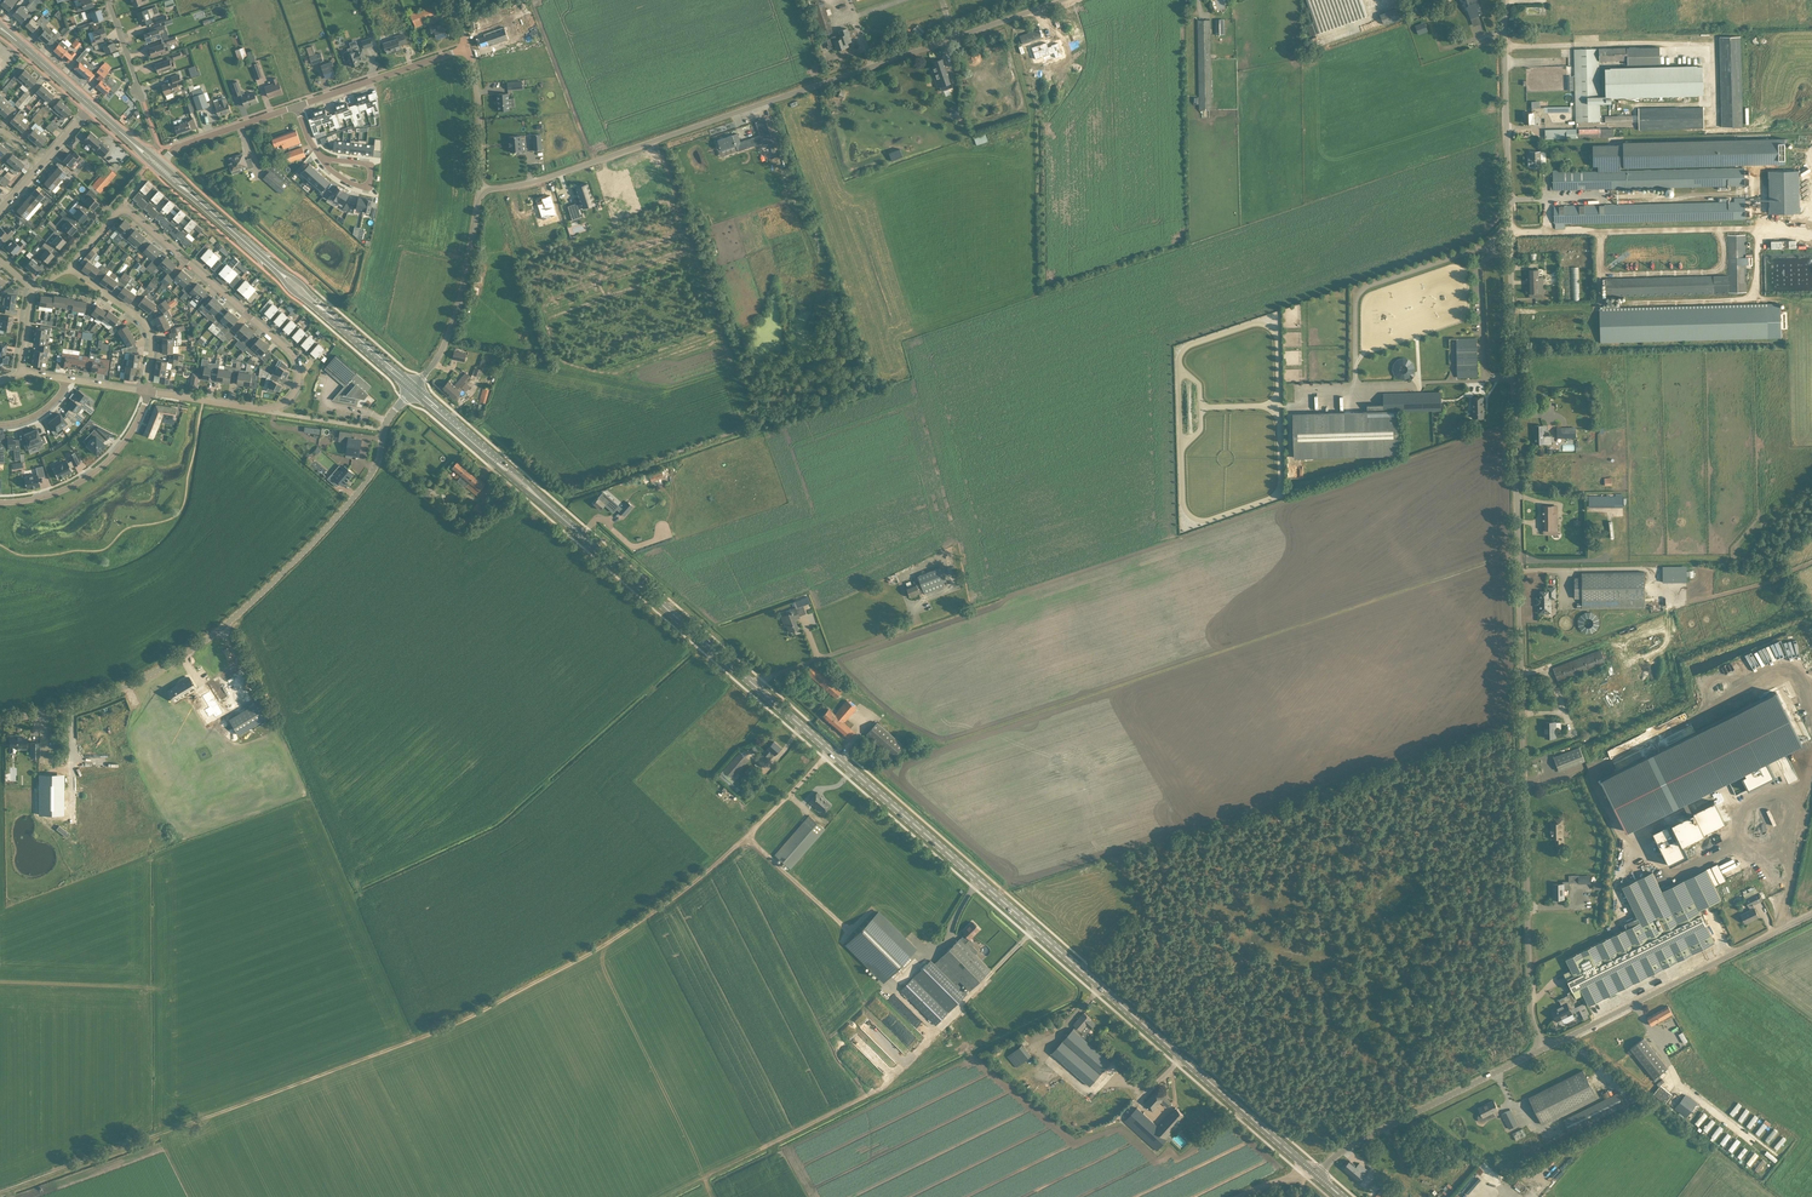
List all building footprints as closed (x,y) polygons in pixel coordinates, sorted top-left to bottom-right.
[(0,3),(8,10),(12,6),(14,4),(17,0),(3,0),(0,3)] [(13,14),(14,15),(13,16),(13,17),(16,19),(17,19),(17,18),(22,22),(22,21),(24,23),(33,13),(37,9),(45,0),(29,0),(28,0),(30,2),(27,6),(25,6),(22,6),(21,6),(20,7),(19,7),(17,10),(13,14)] [(78,1),(80,0),(82,5),(76,7),(78,11),(88,7),(93,5),(92,0),(78,0),(78,1)] [(1310,36),(1367,16),(1362,0),(1306,0),(1314,23),(1306,26),(1310,36)] [(1479,2),(1478,0),(1467,0),(1469,5),(1467,6),(1471,19),(1480,16),(1477,8),(1479,7),(1477,3),(1479,2)] [(821,2),(813,5),(822,31),(832,28),(824,5),(823,5),(821,2)] [(100,8),(94,11),(86,13),(88,18),(92,17),(94,22),(98,21),(103,19),(100,8)] [(152,22),(151,19),(153,18),(154,14),(152,8),(148,9),(138,12),(142,25),(152,22)] [(417,14),(412,16),(415,22),(430,15),(427,8),(416,13),(417,14)] [(1396,9),(1380,14),(1384,25),(1400,19),(1396,9)] [(166,15),(155,19),(157,24),(165,21),(168,20),(166,15)] [(43,28),(46,25),(51,18),(49,16),(46,19),(42,16),(39,18),(36,22),(32,18),(29,21),(25,25),(33,31),(39,25),(43,28)] [(214,16),(203,21),(205,25),(216,21),(214,16)] [(1212,110),(1211,19),(1198,20),(1199,110),(1212,110)] [(1224,34),(1224,19),(1216,19),(1216,34),(1224,34)] [(88,23),(77,27),(79,32),(90,28),(88,23)] [(432,33),(435,32),(437,38),(446,35),(442,23),(430,27),(432,33)] [(71,30),(71,29),(77,27),(76,24),(68,27),(61,34),(65,37),(71,30)] [(1421,24),(1415,26),(1418,34),(1424,32),(1421,24)] [(44,30),(42,32),(38,37),(46,43),(52,37),(56,40),(61,35),(58,32),(56,34),(52,30),(51,31),(48,28),(48,27),(46,25),(43,28),(44,30)] [(148,42),(154,40),(161,37),(160,34),(164,32),(162,25),(157,27),(151,29),(152,31),(145,34),(148,42)] [(92,31),(92,32),(95,40),(91,41),(92,46),(94,46),(104,42),(102,37),(107,35),(104,27),(92,31)] [(504,27),(490,32),(484,34),(485,36),(479,38),(481,46),(488,44),(488,46),(494,44),(508,39),(504,27)] [(847,43),(851,41),(847,28),(839,31),(840,35),(826,40),(828,45),(827,46),(829,50),(833,48),(832,47),(836,46),(837,50),(848,46),(847,43)] [(1041,37),(1038,29),(1019,35),(1022,44),(1041,37)] [(407,43),(404,34),(395,37),(395,39),(384,43),(387,54),(401,49),(400,45),(407,43)] [(1743,126),(1741,36),(1720,37),(1722,127),(1743,126)] [(373,45),(371,38),(362,41),(365,48),(373,45)] [(76,39),(71,45),(76,49),(81,44),(76,39)] [(112,39),(104,42),(94,46),(95,50),(103,47),(105,53),(116,49),(113,41),(112,42),(112,39)] [(68,47),(62,41),(61,41),(53,50),(61,56),(65,51),(66,50),(68,47)] [(1052,44),(1052,45),(1048,46),(1046,41),(1031,47),(1035,59),(1054,52),(1056,57),(1063,55),(1058,42),(1052,44)] [(162,53),(162,55),(170,52),(169,51),(171,50),(172,48),(170,45),(167,46),(166,43),(150,48),(153,57),(162,53)] [(347,48),(348,51),(346,51),(345,52),(344,53),(344,54),(343,55),(343,56),(343,57),(345,62),(349,60),(352,67),(360,64),(358,60),(366,58),(363,49),(359,50),(358,45),(347,48)] [(239,60),(248,57),(244,47),(235,50),(239,60)] [(1611,103),(1611,98),(1698,95),(1698,94),(1703,94),(1703,66),(1697,66),(1697,65),(1610,67),(1610,68),(1605,68),(1606,96),(1600,96),(1599,61),(1627,60),(1627,64),(1660,64),(1659,47),(1599,48),(1575,49),(1574,49),(1574,77),(1575,97),(1576,122),(1601,122),(1601,121),(1605,121),(1605,123),(1633,122),(1632,115),(1605,116),(1605,118),(1601,118),(1600,103),(1611,103)] [(71,54),(66,50),(65,51),(61,56),(68,62),(76,53),(74,51),(71,54)] [(253,50),(248,52),(251,62),(257,60),(253,50)] [(311,61),(312,64),(323,60),(321,53),(310,56),(310,57),(305,59),(306,63),(311,61)] [(976,62),(979,72),(996,66),(993,56),(976,62)] [(90,64),(83,58),(79,62),(74,68),(82,74),(87,68),(90,64)] [(934,66),(930,68),(937,88),(940,87),(942,92),(953,88),(945,64),(943,58),(933,62),(934,66)] [(170,59),(161,62),(155,64),(158,73),(176,67),(174,62),(171,63),(170,59)] [(336,76),(335,74),(333,68),(332,66),(333,66),(334,65),(332,61),(321,65),(324,72),(326,77),(329,76),(330,79),(336,76)] [(258,62),(258,63),(252,64),(257,79),(264,77),(258,62)] [(93,75),(97,78),(102,72),(108,70),(107,69),(102,65),(94,74),(87,68),(82,74),(89,80),(93,75)] [(195,66),(189,68),(191,77),(198,75),(195,66)] [(19,76),(16,79),(19,81),(21,79),(25,82),(31,75),(24,69),(19,76)] [(112,86),(106,81),(108,79),(104,76),(109,71),(108,70),(102,72),(97,78),(100,81),(95,86),(105,94),(112,86)] [(179,74),(177,75),(172,77),(173,81),(162,85),(165,94),(171,93),(179,90),(178,84),(182,83),(179,74)] [(25,82),(22,84),(28,89),(31,87),(37,80),(31,75),(25,82)] [(12,78),(6,85),(9,88),(15,81),(12,79),(12,78)] [(265,87),(267,91),(269,97),(277,94),(277,95),(283,93),(279,82),(278,82),(276,78),(272,79),(273,84),(265,87)] [(237,81),(231,84),(235,96),(242,94),(237,81)] [(507,82),(508,89),(522,88),(522,81),(507,82)] [(42,85),(38,89),(36,91),(34,94),(36,96),(39,93),(42,96),(48,90),(42,85)] [(198,110),(209,106),(204,93),(202,88),(192,92),(193,96),(193,97),(198,110)] [(43,102),(46,105),(48,102),(50,100),(54,95),(48,90),(42,96),(46,100),(43,102)] [(24,101),(29,94),(25,91),(20,98),(24,101)] [(258,102),(256,96),(254,92),(242,97),(245,106),(258,102)] [(366,93),(361,95),(365,107),(371,105),(373,111),(378,109),(377,96),(370,98),(369,94),(366,95),(366,93)] [(504,110),(509,110),(508,93),(497,94),(499,111),(500,111),(500,112),(504,111),(504,110)] [(33,98),(29,94),(24,101),(29,106),(31,104),(29,103),(33,98)] [(357,104),(353,105),(357,118),(362,116),(360,109),(365,107),(361,95),(357,97),(357,98),(355,99),(357,104)] [(18,107),(24,101),(20,98),(14,104),(18,107)] [(214,102),(216,108),(217,111),(217,112),(218,112),(219,115),(231,111),(228,104),(226,98),(214,102)] [(51,109),(53,111),(56,108),(60,112),(65,105),(59,100),(54,106),(54,107),(51,109)] [(11,110),(13,107),(11,105),(12,104),(8,101),(5,105),(0,110),(0,112),(5,117),(11,110)] [(29,106),(24,101),(18,107),(22,111),(25,106),(30,110),(32,108),(29,106)] [(345,102),(340,104),(344,116),(350,114),(352,120),(357,118),(353,105),(349,107),(347,103),(345,103),(345,102)] [(188,114),(194,112),(191,103),(185,105),(188,114)] [(335,111),(331,113),(336,125),(341,124),(339,118),(344,116),(340,104),(336,105),(336,107),(334,107),(335,111)] [(60,112),(57,114),(61,118),(63,120),(72,110),(65,105),(60,112)] [(35,111),(37,112),(41,116),(46,110),(44,107),(43,106),(41,109),(38,107),(35,111)] [(1544,107),(1532,107),(1532,113),(1524,113),(1525,123),(1535,123),(1534,117),(1544,117),(1544,107)] [(1639,108),(1639,126),(1639,129),(1703,127),(1703,108),(1679,108),(1679,107),(1639,108)] [(323,108),(318,110),(322,122),(328,120),(330,127),(336,125),(331,113),(327,114),(326,109),(323,110),(323,108)] [(50,113),(49,112),(46,110),(41,116),(45,119),(50,113)] [(313,118),(309,119),(313,132),(318,130),(317,124),(322,122),(318,110),(314,111),(314,113),(312,114),(313,118)] [(22,113),(21,114),(19,112),(16,115),(10,121),(16,127),(22,120),(25,116),(22,113)] [(41,116),(37,112),(37,113),(34,117),(31,119),(33,120),(35,122),(41,116)] [(39,125),(45,119),(41,116),(35,122),(38,124),(39,125)] [(173,121),(175,125),(178,134),(191,129),(191,130),(197,128),(193,118),(189,119),(189,120),(183,122),(181,118),(173,121)] [(762,142),(772,139),(770,133),(769,129),(767,124),(765,118),(756,122),(755,122),(757,128),(760,135),(762,142)] [(22,120),(16,127),(22,132),(28,125),(31,122),(28,120),(26,123),(22,120)] [(59,125),(54,121),(53,120),(50,123),(56,129),(59,125)] [(52,133),(56,129),(50,123),(46,127),(52,133)] [(34,142),(42,132),(36,127),(27,136),(34,142)] [(1703,127),(1703,134),(1723,134),(1723,135),(1726,135),(1726,139),(1736,138),(1736,134),(1738,134),(1738,127),(1703,127)] [(1579,137),(1580,138),(1601,137),(1601,128),(1579,129),(1579,133),(1579,137)] [(296,129),(272,138),(275,147),(282,144),(284,149),(301,143),(296,129)] [(1567,139),(1577,138),(1577,129),(1567,130),(1567,139)] [(42,132),(34,142),(40,147),(48,138),(42,132)] [(84,140),(102,156),(109,149),(91,132),(84,140)] [(985,132),(973,136),(976,145),(988,141),(985,132)] [(758,144),(756,136),(740,142),(737,133),(718,140),(723,156),(758,144)] [(333,134),(328,136),(331,146),(334,147),(334,150),(342,151),(343,141),(335,140),(333,134)] [(533,134),(534,150),(542,150),(541,134),(533,134)] [(510,152),(522,151),(521,135),(509,136),(510,152)] [(75,136),(67,144),(72,148),(79,140),(75,136)] [(367,143),(365,154),(373,155),(374,149),(381,150),(382,144),(381,139),(374,138),(373,144),(367,143)] [(1598,166),(1598,171),(1564,172),(1564,169),(1553,170),(1553,172),(1553,173),(1553,190),(1560,189),(1608,188),(1622,188),(1628,188),(1656,187),(1665,187),(1674,187),(1691,186),(1695,186),(1734,185),(1745,185),(1744,168),(1733,168),(1621,171),(1621,167),(1733,165),(1785,163),(1785,161),(1785,147),(1788,147),(1788,143),(1788,138),(1785,138),(1623,142),(1623,145),(1593,146),(1593,166),(1598,166)] [(343,141),(342,151),(350,152),(351,142),(343,141)] [(351,142),(350,152),(358,153),(359,143),(351,142)] [(359,143),(358,153),(365,154),(367,143),(359,143)] [(774,158),(769,143),(763,145),(769,160),(774,158)] [(285,153),(288,162),(306,156),(302,147),(285,153)] [(900,148),(889,153),(892,161),(903,157),(900,148)] [(1531,166),(1531,167),(1541,167),(1541,151),(1530,151),(1531,157),(1529,157),(1529,166),(1531,166)] [(63,161),(71,167),(75,171),(80,166),(78,165),(83,159),(75,152),(72,155),(70,153),(63,161)] [(6,166),(9,169),(18,159),(12,154),(4,163),(6,165),(6,166)] [(229,164),(232,172),(233,174),(240,172),(239,169),(247,166),(245,160),(243,154),(230,158),(231,162),(231,163),(229,164)] [(18,159),(9,169),(16,175),(25,165),(18,159)] [(304,164),(299,170),(301,173),(303,171),(308,176),(315,168),(310,164),(307,167),(304,164)] [(62,179),(66,173),(70,176),(72,173),(64,166),(62,169),(58,166),(55,170),(55,169),(53,171),(62,179)] [(274,166),(263,179),(280,194),(288,185),(291,181),(274,166)] [(116,174),(108,167),(92,186),(100,192),(116,174)] [(315,168),(308,176),(313,180),(320,173),(315,168)] [(48,177),(57,184),(62,179),(53,171),(51,173),(52,174),(49,177),(48,177)] [(1769,171),(1769,213),(1799,213),(1798,171),(1769,171)] [(320,173),(313,180),(318,185),(325,177),(320,173)] [(45,189),(53,196),(55,193),(52,190),(57,184),(48,177),(46,179),(47,179),(44,183),(47,186),(45,189)] [(325,177),(318,185),(323,190),(322,191),(325,194),(330,188),(327,185),(330,182),(325,177)] [(150,189),(156,194),(159,190),(148,181),(141,189),(145,192),(142,194),(139,191),(134,198),(138,201),(137,203),(143,209),(145,207),(148,203),(142,198),(150,189)] [(595,204),(588,183),(587,183),(587,184),(577,187),(576,186),(581,202),(579,202),(567,205),(572,220),(573,220),(572,218),(577,216),(576,214),(582,212),(580,208),(583,207),(583,208),(583,207),(594,203),(594,205),(595,204)] [(325,194),(324,195),(330,198),(332,196),(338,200),(344,190),(337,186),(335,191),(330,188),(325,194)] [(32,191),(30,193),(39,201),(42,204),(47,199),(49,200),(52,197),(42,188),(39,191),(36,188),(33,192),(32,191)] [(1148,188),(1133,188),(1134,197),(1149,197),(1148,188)] [(90,189),(85,195),(88,197),(84,202),(93,209),(99,203),(94,199),(97,195),(90,189)] [(152,198),(152,199),(155,202),(153,204),(150,201),(148,203),(145,207),(149,211),(148,213),(154,219),(156,217),(155,216),(159,213),(153,207),(161,198),(165,201),(164,203),(166,204),(170,200),(159,190),(156,194),(152,198)] [(344,190),(338,200),(344,203),(347,198),(350,193),(344,190)] [(39,201),(30,193),(28,195),(29,196),(26,199),(34,207),(39,201)] [(359,196),(358,202),(356,207),(363,209),(366,198),(359,196)] [(549,196),(547,196),(547,197),(542,198),(541,198),(540,198),(541,201),(535,202),(540,220),(555,215),(549,196)] [(1554,223),(1555,223),(1555,229),(1565,228),(1565,223),(1745,219),(1745,197),(1734,198),(1735,202),(1554,206),(1554,223)] [(366,198),(363,209),(371,210),(372,204),(373,199),(366,198)] [(34,207),(26,199),(23,203),(23,202),(21,204),(30,212),(34,207)] [(172,208),(177,213),(181,210),(170,200),(166,204),(162,208),(161,211),(159,213),(155,216),(156,217),(160,221),(159,222),(165,228),(167,226),(171,221),(170,222),(164,217),(172,208)] [(348,212),(351,203),(348,201),(343,209),(348,212)] [(79,202),(74,207),(77,210),(73,214),(82,222),(88,215),(83,211),(86,208),(79,202)] [(20,207),(17,210),(18,212),(16,215),(25,223),(28,220),(25,218),(30,212),(21,204),(19,206),(20,207)] [(518,233),(526,230),(522,214),(516,216),(513,206),(503,209),(507,226),(515,224),(518,233)] [(59,224),(62,227),(71,234),(77,228),(72,224),(75,220),(63,210),(60,213),(65,218),(59,224)] [(183,218),(188,223),(191,219),(181,210),(177,213),(173,218),(174,218),(177,221),(175,223),(172,221),(171,221),(167,226),(165,228),(167,226),(171,230),(170,232),(176,238),(178,236),(181,232),(175,227),(183,218)] [(203,229),(191,219),(188,223),(184,227),(185,227),(188,231),(186,233),(183,230),(181,232),(178,236),(176,238),(178,236),(182,240),(181,241),(187,247),(192,241),(186,236),(194,227),(200,232),(203,229)] [(54,231),(57,227),(49,220),(46,224),(54,231)] [(125,230),(130,225),(129,224),(129,223),(126,220),(126,221),(124,220),(117,229),(120,231),(113,239),(118,243),(123,238),(128,232),(125,230)] [(8,240),(11,236),(14,232),(8,227),(4,231),(0,227),(0,241),(1,239),(5,242),(7,240),(8,240)] [(128,232),(123,238),(126,240),(127,239),(132,244),(140,234),(135,229),(131,234),(128,232)] [(52,242),(59,248),(66,241),(54,231),(48,238),(52,242)] [(37,234),(36,235),(34,237),(39,242),(42,238),(37,234)] [(145,238),(140,234),(132,244),(139,250),(144,245),(142,242),(145,238)] [(1728,234),(1728,275),(1606,278),(1606,283),(1603,283),(1604,293),(1611,293),(1611,296),(1747,293),(1746,264),(1752,264),(1752,256),(1746,257),(1745,234),(1728,234)] [(15,252),(18,255),(26,246),(20,241),(17,244),(12,239),(13,238),(11,236),(8,240),(10,242),(6,247),(14,254),(15,252)] [(45,242),(42,245),(40,243),(31,253),(34,255),(37,253),(40,256),(47,262),(54,254),(49,250),(51,248),(45,242)] [(106,254),(114,244),(111,242),(104,252),(106,254)] [(147,253),(149,255),(156,247),(151,243),(147,247),(144,245),(139,250),(145,255),(147,253)] [(200,259),(202,257),(207,261),(214,252),(209,248),(207,250),(203,246),(196,255),(200,259)] [(160,258),(157,256),(161,252),(156,247),(149,255),(154,259),(150,263),(153,266),(160,258)] [(96,253),(92,250),(86,256),(90,260),(96,253)] [(219,257),(214,252),(207,261),(211,265),(210,267),(214,271),(222,262),(218,259),(219,257)] [(40,260),(33,255),(30,259),(31,259),(27,264),(25,266),(33,272),(36,269),(41,273),(46,267),(44,266),(40,262),(39,261),(40,260)] [(162,266),(165,268),(171,261),(166,256),(163,260),(160,258),(153,266),(156,269),(158,266),(160,269),(162,266)] [(92,263),(89,260),(82,269),(86,272),(85,272),(88,274),(95,265),(97,261),(95,259),(92,263)] [(171,261),(165,268),(170,273),(176,265),(171,261)] [(238,261),(236,265),(247,271),(249,267),(238,261)] [(226,266),(222,262),(214,271),(219,275),(220,273),(225,277),(233,268),(227,264),(226,266)] [(91,275),(94,278),(98,273),(101,275),(106,267),(103,265),(100,269),(95,265),(88,274),(90,276),(91,275)] [(113,277),(115,274),(112,272),(110,275),(107,274),(110,269),(106,267),(101,275),(104,277),(100,282),(104,284),(103,285),(106,287),(113,277)] [(238,273),(233,268),(225,277),(230,281),(228,283),(233,287),(240,278),(236,275),(238,273)] [(1539,269),(1534,269),(1528,270),(1529,298),(1545,297),(1544,277),(1539,277),(1539,269)] [(180,282),(187,274),(182,270),(175,278),(180,282)] [(122,283),(128,275),(125,272),(121,278),(119,280),(122,283)] [(172,276),(169,273),(168,273),(161,281),(163,283),(164,284),(172,276)] [(112,290),(115,286),(118,282),(115,279),(118,276),(115,274),(113,277),(106,287),(108,289),(109,288),(112,290)] [(182,290),(185,292),(191,285),(189,283),(192,279),(187,274),(180,282),(185,286),(182,290)] [(131,290),(134,285),(129,281),(132,277),(128,275),(122,283),(125,285),(118,295),(122,297),(121,298),(124,300),(131,290)] [(164,284),(167,286),(168,287),(175,279),(175,278),(172,276),(164,284)] [(237,291),(238,289),(243,293),(251,284),(246,280),(244,282),(240,278),(233,287),(237,291)] [(145,289),(143,292),(147,295),(150,290),(151,291),(154,287),(157,289),(159,287),(156,285),(153,283),(151,281),(145,289)] [(193,293),(196,295),(202,288),(197,283),(192,289),(190,287),(191,285),(185,292),(180,298),(183,300),(188,295),(190,297),(193,293)] [(256,289),(251,284),(243,293),(248,297),(246,299),(251,303),(259,294),(254,291),(256,289)] [(127,301),(130,303),(137,295),(136,294),(137,293),(140,296),(143,292),(145,289),(141,286),(138,291),(133,287),(134,285),(131,290),(124,300),(126,302),(127,301)] [(2,294),(2,297),(1,300),(16,302),(17,295),(12,294),(12,293),(13,293),(14,289),(10,286),(4,290),(4,293),(2,294)] [(202,288),(196,295),(192,299),(198,304),(198,303),(201,305),(200,306),(206,300),(203,297),(207,292),(202,288)] [(147,310),(151,313),(154,308),(157,304),(154,302),(159,295),(156,293),(154,297),(153,296),(153,297),(151,300),(144,309),(147,311),(147,310)] [(47,296),(46,306),(52,307),(54,295),(54,297),(47,296)] [(54,295),(52,307),(53,305),(59,306),(60,296),(54,295)] [(145,296),(139,304),(142,307),(142,308),(144,309),(151,300),(153,297),(153,296),(151,295),(149,298),(145,296)] [(66,307),(67,297),(60,296),(59,306),(66,307)] [(72,308),(71,310),(72,310),(73,300),(74,298),(67,297),(66,307),(72,308)] [(200,306),(198,309),(206,315),(218,301),(213,297),(208,302),(206,300),(200,306)] [(1,300),(0,303),(0,312),(9,313),(10,309),(14,310),(16,302),(1,300)] [(158,305),(160,309),(168,303),(166,300),(158,305)] [(80,301),(78,311),(85,312),(86,302),(80,301)] [(218,301),(206,315),(210,319),(212,319),(214,316),(216,319),(221,313),(219,311),(223,306),(218,301)] [(267,302),(260,310),(264,314),(266,313),(270,317),(277,310),(278,308),(273,303),(271,305),(267,302)] [(1783,302),(1602,308),(1603,342),(1657,341),(1657,336),(1660,335),(1660,332),(1664,332),(1664,323),(1683,322),(1683,324),(1694,324),(1694,325),(1698,324),(1698,326),(1713,326),(1713,330),(1713,339),(1784,337),(1783,302)] [(168,303),(160,309),(163,313),(168,309),(171,307),(168,303)] [(91,305),(87,315),(85,319),(88,320),(89,317),(91,317),(93,315),(99,306),(97,305),(95,308),(91,305)] [(99,306),(93,315),(101,321),(103,319),(102,318),(107,312),(103,309),(99,306)] [(299,313),(294,308),(290,313),(295,317),(299,313)] [(103,319),(108,322),(114,314),(108,310),(107,312),(102,318),(103,319)] [(221,313),(216,319),(213,322),(213,323),(211,325),(218,332),(221,329),(226,323),(233,315),(228,310),(224,315),(221,313)] [(273,322),(275,321),(279,325),(286,318),(287,316),(282,311),(280,313),(277,310),(270,317),(269,318),(273,322)] [(168,312),(155,318),(157,322),(156,323),(157,325),(168,320),(171,319),(172,319),(168,312)] [(112,326),(109,331),(110,333),(113,330),(121,323),(117,320),(119,318),(114,314),(108,322),(112,326)] [(4,329),(10,330),(11,321),(13,322),(13,317),(4,315),(3,320),(0,319),(0,321),(0,329),(4,329)] [(231,328),(238,319),(233,315),(226,323),(221,329),(226,333),(224,335),(227,338),(233,331),(230,329),(231,328)] [(279,325),(278,326),(283,330),(284,328),(289,332),(296,324),(291,319),(290,321),(286,318),(279,325)] [(161,332),(167,329),(174,325),(171,319),(168,320),(157,325),(158,328),(159,328),(161,332)] [(289,332),(287,334),(292,338),(293,336),(298,340),(304,334),(306,332),(301,328),(302,326),(298,322),(297,324),(296,324),(289,332)] [(242,337),(249,328),(244,324),(236,332),(238,334),(235,337),(239,340),(242,337)] [(34,335),(49,338),(51,327),(40,325),(40,329),(36,328),(34,335)] [(118,330),(121,336),(130,330),(126,325),(118,330)] [(249,328),(239,340),(238,340),(246,347),(252,340),(250,338),(254,333),(249,328)] [(133,335),(130,330),(121,336),(124,341),(133,335)] [(233,331),(227,338),(229,340),(230,341),(234,336),(236,334),(236,333),(233,331)] [(298,340),(296,342),(301,346),(302,344),(307,348),(313,341),(313,342),(315,340),(309,335),(308,337),(304,334),(298,340)] [(39,344),(39,347),(49,349),(50,345),(48,345),(48,341),(49,341),(49,338),(34,335),(33,343),(39,344)] [(136,341),(133,335),(124,341),(128,346),(136,341)] [(255,342),(252,340),(246,347),(244,349),(252,356),(254,354),(264,342),(259,337),(255,342)] [(1457,339),(1457,378),(1477,378),(1476,338),(1457,339)] [(307,348),(305,350),(310,354),(311,352),(313,354),(316,357),(324,348),(319,343),(317,345),(313,342),(313,341),(307,348)] [(270,346),(264,342),(254,354),(258,358),(259,357),(261,358),(266,362),(268,360),(264,357),(263,356),(264,356),(262,355),(267,350),(270,346)] [(1,367),(2,364),(5,365),(6,363),(7,363),(8,356),(4,355),(6,345),(0,344),(0,351),(0,353),(0,367),(1,367)] [(227,354),(229,349),(220,346),(219,351),(227,354)] [(49,353),(49,349),(39,347),(38,350),(34,350),(33,357),(47,359),(48,356),(49,353)] [(90,349),(89,357),(88,366),(91,367),(90,371),(94,372),(94,373),(97,373),(99,362),(100,358),(96,358),(97,350),(90,349)] [(270,351),(264,357),(268,360),(273,354),(270,351)] [(466,354),(454,351),(453,358),(465,361),(466,354)] [(129,352),(128,359),(138,361),(139,354),(129,352)] [(72,354),(68,354),(62,353),(61,361),(64,362),(63,367),(67,368),(70,369),(72,354)] [(79,355),(76,355),(72,354),(70,369),(73,369),(77,369),(78,359),(79,355)] [(89,357),(79,355),(78,359),(77,369),(76,370),(79,370),(80,370),(84,370),(84,366),(88,366),(89,357)] [(37,365),(37,369),(44,370),(45,367),(41,366),(42,362),(46,363),(47,363),(47,359),(33,357),(32,364),(37,365)] [(482,357),(479,366),(485,368),(488,359),(482,357)] [(104,374),(105,369),(108,369),(110,360),(100,358),(99,362),(97,373),(100,374),(100,373),(104,374)] [(178,364),(179,360),(183,360),(173,358),(169,358),(169,361),(157,360),(156,364),(155,364),(155,367),(171,369),(172,363),(178,364)] [(1405,379),(1410,377),(1414,373),(1414,368),(1413,362),(1408,359),(1403,358),(1397,360),(1394,364),(1393,370),(1395,375),(1399,379),(1405,379)] [(137,367),(138,361),(128,359),(127,366),(136,367),(137,367)] [(223,381),(226,366),(219,365),(219,364),(220,364),(220,360),(216,360),(216,363),(214,373),(218,374),(217,380),(223,381)] [(286,377),(287,376),(288,376),(290,373),(289,372),(290,371),(286,370),(288,366),(282,361),(277,368),(275,367),(273,370),(274,371),(272,375),(279,378),(281,374),(286,377)] [(333,399),(333,400),(357,404),(359,397),(360,397),(364,398),(366,396),(368,393),(366,392),(371,386),(356,373),(344,362),(334,373),(347,384),(333,399)] [(214,373),(216,363),(212,363),(211,368),(205,367),(203,378),(204,378),(204,379),(208,380),(208,379),(210,379),(211,372),(214,373)] [(135,373),(136,367),(127,366),(121,365),(120,371),(124,372),(135,373)] [(235,376),(236,369),(236,367),(226,366),(223,381),(230,382),(231,376),(235,376)] [(161,383),(169,384),(171,369),(155,367),(155,370),(155,374),(162,375),(161,383)] [(474,368),(472,375),(480,377),(482,370),(474,368)] [(236,369),(235,376),(238,377),(237,383),(244,384),(246,373),(242,372),(242,370),(236,369)] [(124,372),(123,378),(134,380),(135,373),(124,372)] [(471,386),(468,383),(469,382),(468,380),(471,376),(466,372),(463,376),(455,386),(448,393),(454,399),(463,388),(466,390),(467,388),(468,389),(471,386)] [(192,373),(190,386),(197,387),(200,374),(192,373)] [(246,373),(244,384),(245,385),(245,386),(250,386),(250,385),(251,380),(251,379),(255,379),(255,381),(254,388),(257,389),(259,375),(252,374),(246,373)] [(276,389),(280,391),(280,390),(281,390),(283,386),(282,386),(283,385),(277,382),(279,378),(272,375),(269,381),(271,382),(267,391),(275,393),(275,392),(276,389)] [(442,388),(448,393),(455,386),(449,381),(442,388)] [(489,389),(483,388),(479,402),(485,403),(489,389)] [(78,397),(74,401),(82,407),(81,407),(91,414),(94,409),(85,402),(89,398),(78,390),(75,395),(78,397)] [(1442,410),(1441,392),(1383,393),(1384,411),(1398,411),(1442,410)] [(1483,397),(1472,397),(1473,418),(1484,418),(1483,397)] [(78,412),(81,407),(82,407),(74,401),(72,399),(68,404),(71,406),(67,411),(81,421),(84,416),(78,412)] [(153,437),(160,421),(162,416),(175,418),(177,408),(156,405),(144,434),(153,437)] [(1399,455),(1398,411),(1384,411),(1367,411),(1293,413),(1295,458),(1399,455)] [(60,413),(54,417),(64,430),(73,423),(67,416),(64,419),(60,413)] [(59,434),(64,430),(54,417),(49,422),(54,429),(51,431),(56,437),(59,434)] [(81,432),(86,426),(87,427),(88,425),(90,426),(94,421),(90,419),(80,430),(81,432)] [(1544,432),(1543,425),(1542,425),(1535,425),(1535,443),(1543,443),(1543,444),(1549,444),(1552,444),(1552,435),(1549,436),(1548,432),(1544,432)] [(104,444),(103,442),(98,438),(101,435),(106,439),(112,434),(111,434),(97,426),(95,429),(99,432),(96,436),(95,436),(87,445),(96,454),(103,448),(105,445),(105,444),(104,444)] [(305,426),(304,432),(320,434),(321,429),(305,426)] [(1557,438),(1576,437),(1576,427),(1557,427),(1557,438)] [(30,431),(35,443),(41,440),(37,429),(30,431)] [(35,443),(30,431),(24,434),(29,445),(35,443)] [(13,436),(7,436),(8,449),(14,449),(14,456),(20,456),(19,439),(13,440),(13,436)] [(360,439),(338,436),(338,441),(348,442),(346,453),(354,454),(354,451),(358,452),(360,439)] [(75,466),(80,463),(74,452),(69,455),(72,460),(68,462),(67,461),(53,468),(58,478),(59,478),(60,478),(64,476),(64,475),(72,471),(70,468),(75,466)] [(458,460),(454,465),(452,468),(458,473),(455,477),(458,479),(457,481),(465,488),(466,486),(476,495),(482,488),(485,483),(458,460)] [(24,477),(26,489),(40,486),(38,477),(45,476),(42,466),(36,467),(37,474),(24,477)] [(345,466),(343,468),(340,471),(337,474),(337,475),(335,477),(331,474),(328,479),(337,487),(340,483),(343,485),(346,481),(347,482),(349,479),(348,478),(353,473),(345,466)] [(664,477),(664,476),(661,470),(661,469),(648,474),(651,482),(664,477)] [(598,499),(594,503),(601,510),(605,504),(613,512),(617,508),(619,510),(622,508),(604,492),(598,498),(598,499)] [(1608,507),(1608,496),(1589,496),(1589,507),(1608,507)] [(619,510),(619,511),(624,516),(633,506),(627,501),(622,508),(619,510)] [(481,517),(486,511),(477,503),(472,510),(481,517)] [(1553,513),(1553,505),(1543,506),(1544,534),(1558,534),(1558,513),(1553,513)] [(1665,581),(1689,581),(1688,565),(1664,566),(1665,581)] [(914,584),(912,585),(906,587),(910,597),(923,592),(924,594),(944,587),(937,569),(918,576),(919,579),(913,581),(914,584)] [(1582,608),(1645,608),(1645,571),(1582,572),(1582,577),(1574,577),(1575,598),(1582,598),(1582,603),(1577,603),(1577,608),(1582,608)] [(1540,591),(1540,594),(1540,598),(1537,599),(1537,604),(1539,604),(1539,613),(1551,613),(1551,599),(1555,599),(1555,587),(1548,587),(1548,591),(1543,591),(1540,591)] [(800,599),(793,602),(796,608),(803,606),(811,603),(808,596),(800,599)] [(785,615),(781,617),(784,624),(786,623),(787,626),(789,632),(794,630),(798,628),(796,623),(795,620),(800,618),(799,616),(796,608),(790,610),(784,612),(785,615)] [(1595,635),(1602,617),(1585,609),(1577,627),(1595,635)] [(229,647),(224,649),(229,660),(234,658),(229,647)] [(1553,668),(1555,674),(1559,682),(1566,679),(1606,664),(1600,650),(1553,668)] [(806,672),(835,697),(836,698),(842,692),(812,666),(806,672)] [(174,703),(197,689),(191,679),(168,693),(174,703)] [(1777,692),(1601,779),(1626,831),(1744,772),(1746,775),(1752,787),(1774,776),(1766,761),(1768,761),(1802,743),(1777,692)] [(210,694),(202,699),(209,710),(205,713),(210,720),(214,718),(216,721),(223,716),(210,694)] [(230,719),(239,735),(270,717),(260,701),(230,719)] [(847,719),(857,709),(848,701),(836,714),(829,708),(822,716),(844,735),(853,724),(847,719)] [(1792,706),(1796,717),(1803,715),(1799,703),(1792,706)] [(137,710),(134,704),(127,708),(129,712),(123,714),(127,721),(132,719),(133,721),(141,718),(140,716),(144,715),(141,709),(137,710)] [(877,722),(871,729),(867,734),(893,757),(903,745),(877,722)] [(1556,722),(1545,722),(1545,737),(1556,737),(1556,722)] [(39,757),(40,748),(40,742),(31,742),(31,743),(27,743),(27,738),(19,738),(19,737),(18,736),(10,736),(10,742),(10,749),(27,749),(27,747),(30,747),(30,757),(39,757)] [(764,753),(760,757),(765,762),(768,762),(775,754),(775,753),(781,747),(774,741),(768,748),(764,753)] [(1563,753),(1560,754),(1554,756),(1559,771),(1585,761),(1580,747),(1563,753)] [(740,775),(738,773),(749,760),(739,752),(720,773),(732,783),(734,781),(740,775)] [(1802,786),(1811,776),(1811,770),(1810,767),(1796,780),(1802,786)] [(756,785),(763,778),(757,773),(749,781),(752,783),(753,783),(756,785)] [(64,775),(39,775),(40,812),(64,812),(64,775)] [(1739,781),(1715,791),(1721,806),(1745,796),(1739,781)] [(830,805),(821,796),(821,795),(818,792),(810,801),(817,808),(817,807),(824,813),(830,805)] [(1714,801),(1653,831),(1669,865),(1689,856),(1683,843),(1725,822),(1714,801)] [(825,829),(809,815),(774,855),(791,869),(825,829)] [(1564,819),(1555,818),(1555,823),(1551,823),(1552,830),(1550,830),(1551,833),(1552,833),(1552,838),(1556,838),(1556,844),(1564,844),(1564,837),(1563,837),(1564,819)] [(56,829),(67,837),(70,833),(59,825),(56,829)] [(1571,969),(1564,973),(1568,981),(1572,990),(1575,997),(1576,998),(1584,994),(1589,1005),(1634,983),(1678,961),(1715,942),(1699,910),(1711,904),(1714,903),(1715,902),(1720,900),(1721,899),(1714,885),(1726,880),(1718,863),(1706,869),(1662,891),(1659,885),(1659,884),(1653,872),(1653,871),(1622,887),(1637,917),(1624,924),(1626,927),(1627,928),(1611,936),(1566,959),(1571,968),(1571,969)] [(1578,875),(1578,883),(1578,884),(1591,883),(1591,875),(1579,875),(1578,875)] [(1564,884),(1563,884),(1559,884),(1553,884),(1553,899),(1554,899),(1554,902),(1560,902),(1560,899),(1564,899),(1564,889),(1570,889),(1570,888),(1570,883),(1570,881),(1569,881),(1564,881),(1564,884)] [(1758,892),(1745,898),(1750,909),(1741,914),(1745,923),(1759,917),(1753,905),(1762,900),(1758,892)] [(917,948),(906,937),(879,910),(845,944),(866,966),(883,983),(917,948)] [(1722,930),(1727,928),(1723,917),(1717,919),(1722,930)] [(965,934),(960,938),(970,949),(973,946),(973,941),(970,938),(979,929),(972,922),(963,931),(965,934)] [(970,949),(960,938),(934,963),(931,959),(900,990),(935,1026),(966,995),(956,984),(959,981),(969,991),(991,970),(970,949)] [(1571,999),(1575,997),(1572,990),(1567,993),(1568,995),(1559,1000),(1562,1005),(1557,1007),(1551,1010),(1552,1012),(1551,1012),(1553,1016),(1554,1016),(1557,1021),(1572,1013),(1570,1009),(1575,1007),(1573,1005),(1571,999)] [(1665,1022),(1675,1017),(1668,1006),(1647,1018),(1652,1025),(1657,1022),(1659,1026),(1663,1024),(1664,1026),(1666,1024),(1665,1022)] [(1053,1053),(1090,1086),(1110,1063),(1114,1058),(1086,1034),(1092,1029),(1091,1028),(1095,1023),(1091,1020),(1092,1019),(1084,1012),(1081,1017),(1074,1024),(1077,1026),(1053,1053)] [(1683,1031),(1679,1034),(1684,1043),(1688,1041),(1683,1031)] [(1629,1048),(1630,1049),(1628,1052),(1630,1054),(1633,1052),(1653,1078),(1667,1068),(1643,1038),(1629,1048)] [(1675,1053),(1687,1047),(1685,1043),(1673,1049),(1675,1053)] [(1024,1044),(1007,1055),(1016,1067),(1028,1059),(1029,1061),(1033,1058),(1024,1044)] [(1529,1097),(1532,1104),(1543,1124),(1597,1097),(1583,1070),(1529,1097)] [(1665,1103),(1666,1101),(1672,1094),(1660,1085),(1653,1094),(1665,1103)] [(1153,1095),(1145,1104),(1153,1111),(1165,1097),(1157,1090),(1153,1095)] [(1563,1119),(1570,1133),(1625,1106),(1618,1092),(1563,1119)] [(1684,1115),(1694,1101),(1685,1094),(1675,1108),(1684,1115)] [(1478,1108),(1481,1112),(1480,1113),(1479,1113),(1479,1114),(1478,1114),(1478,1115),(1478,1116),(1478,1117),(1478,1118),(1478,1119),(1478,1120),(1479,1120),(1479,1121),(1480,1121),(1481,1122),(1482,1122),(1483,1122),(1484,1122),(1484,1121),(1495,1116),(1494,1112),(1498,1109),(1494,1100),(1478,1108)] [(1137,1107),(1126,1120),(1144,1137),(1158,1149),(1167,1139),(1166,1139),(1169,1135),(1176,1128),(1171,1124),(1172,1122),(1167,1117),(1160,1125),(1158,1127),(1137,1107)] [(1168,1116),(1167,1117),(1172,1122),(1171,1124),(1176,1128),(1179,1124),(1177,1123),(1181,1120),(1185,1115),(1177,1108),(1173,1113),(1172,1112),(1168,1116)] [(1501,1114),(1509,1129),(1518,1124),(1511,1109),(1501,1114)] [(1705,1111),(1695,1123),(1699,1126),(1709,1115),(1705,1111)] [(1703,1129),(1706,1132),(1717,1121),(1713,1118),(1703,1129)] [(1716,1139),(1724,1127),(1720,1124),(1712,1136),(1716,1139)] [(1513,1133),(1517,1140),(1527,1134),(1523,1127),(1513,1133)] [(1728,1132),(1720,1143),(1724,1146),(1732,1135),(1728,1132)] [(1729,1150),(1733,1152),(1741,1140),(1737,1138),(1729,1150)] [(1745,1146),(1738,1156),(1741,1159),(1748,1148),(1745,1146)] [(1776,1162),(1779,1159),(1768,1150),(1765,1153),(1776,1162)] [(1369,1171),(1364,1167),(1360,1163),(1357,1166),(1350,1160),(1343,1168),(1360,1182),(1364,1177),(1369,1171)] [(1444,1188),(1449,1192),(1454,1187),(1449,1183),(1444,1188)]
